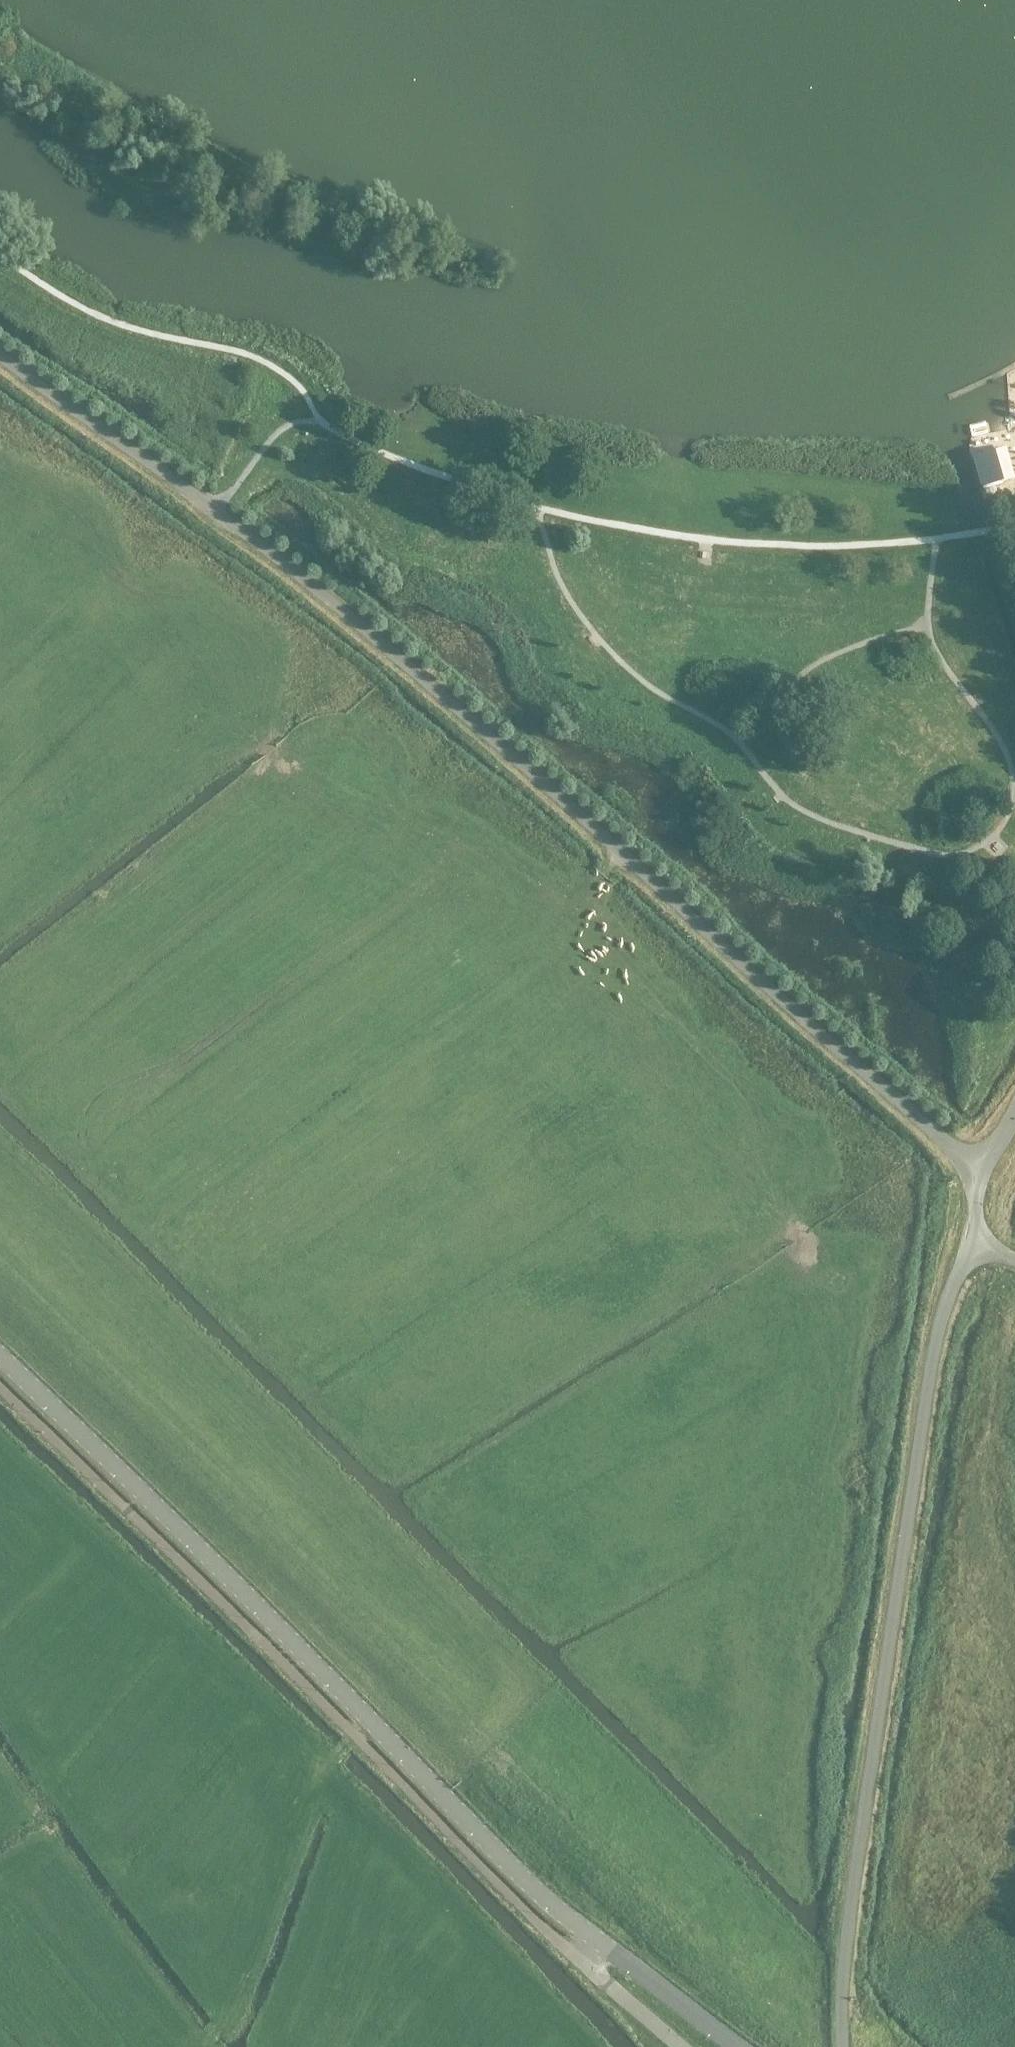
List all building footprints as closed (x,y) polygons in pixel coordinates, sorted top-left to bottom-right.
[(994,451),(973,457),(982,488),(1003,482),(994,451)]
